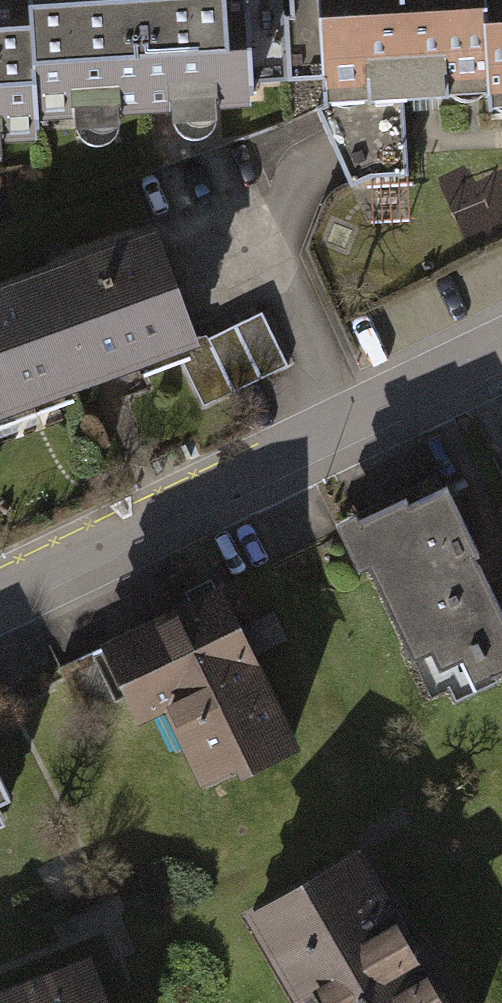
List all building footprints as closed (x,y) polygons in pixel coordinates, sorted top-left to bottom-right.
[(42,127),(40,104),(34,0),(0,0),(0,129),(42,127)] [(40,104),(253,90),(247,0),(228,1),(228,0),(34,0),(40,104)] [(293,13),(288,14),(291,80),(325,78),(326,104),(317,108),(352,185),(373,176),(408,174),(404,96),(489,92),(485,0),(293,0),(293,13)] [(489,92),(491,107),(501,106),(501,0),(485,0),(489,92)] [(0,291),(0,410),(176,348),(191,342),(153,236),(0,291)] [(191,342),(176,348),(204,407),(286,367),(263,317),(192,349),(191,342)] [(342,534),(439,710),(501,676),(501,561),(453,473),(342,534)] [(230,578),(100,636),(175,802),(305,743),(230,578)] [(223,902),(278,1002),(414,1002),(327,845),(223,902)] [(0,983),(0,1002),(92,1002),(76,957),(0,983)]
